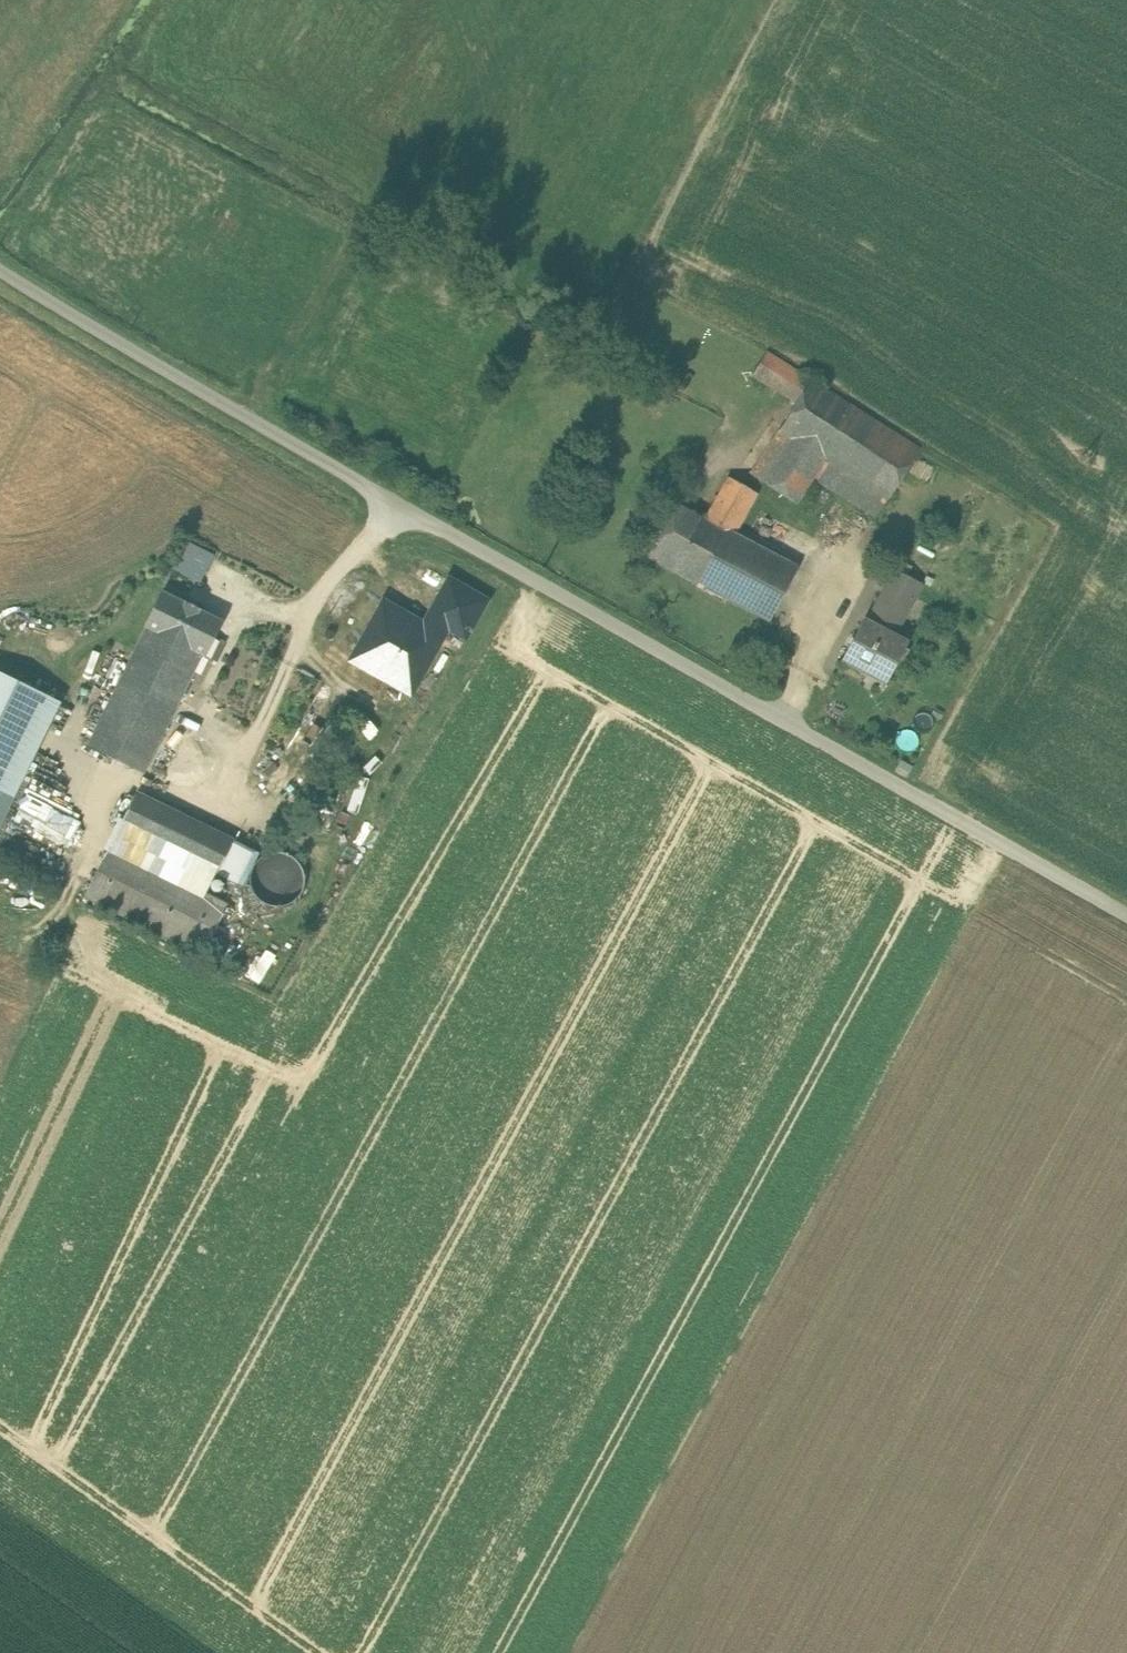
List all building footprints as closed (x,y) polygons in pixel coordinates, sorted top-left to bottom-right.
[(812,380),(767,351),(753,374),(798,402),(812,380)] [(920,448),(813,379),(812,380),(798,402),(781,429),(792,436),(827,458),(889,498),(920,448)] [(792,436),(781,429),(751,471),(762,479),(792,436)] [(827,458),(792,436),(762,479),(798,503),(815,477),(827,458)] [(827,458),(815,477),(877,517),(889,498),(827,458)] [(729,476),(707,516),(728,527),(736,532),(758,493),(729,476)] [(707,516),(679,500),(648,556),(697,582),(728,527),(707,516)] [(736,532),(728,527),(697,582),(770,620),(799,566),(736,532)] [(215,555),(187,541),(174,567),(202,581),(215,555)] [(896,568),(873,611),(900,625),(923,583),(896,568)] [(450,580),(430,615),(447,625),(465,635),(485,600),(450,580)] [(201,609),(185,601),(184,602),(162,591),(145,625),(147,626),(204,654),(206,655),(223,621),(201,610),(201,609)] [(384,604),(354,657),(396,681),(408,660),(423,668),(441,636),(424,627),(384,604)] [(900,625),(873,611),(867,621),(895,636),(900,625)] [(441,636),(447,625),(430,615),(424,627),(441,636)] [(867,621),(864,619),(843,659),(887,682),(907,642),(895,636),(867,621)] [(204,654),(147,626),(87,747),(144,774),(204,654)] [(408,660),(396,681),(412,689),(423,668),(408,660)] [(0,674),(0,824),(60,703),(0,674)] [(234,839),(136,792),(109,847),(206,894),(217,874),(234,839)] [(26,794),(15,813),(70,842),(80,823),(26,794)] [(254,849),(234,839),(217,874),(237,884),(254,849)] [(206,894),(109,847),(86,895),(203,952),(227,904),(206,894)] [(309,888),(311,877),(309,866),(303,857),(293,851),(282,849),(271,852),(262,858),(256,867),(254,878),(257,889),(263,898),(272,904),(283,906),(294,904),(303,897),(309,888)]
